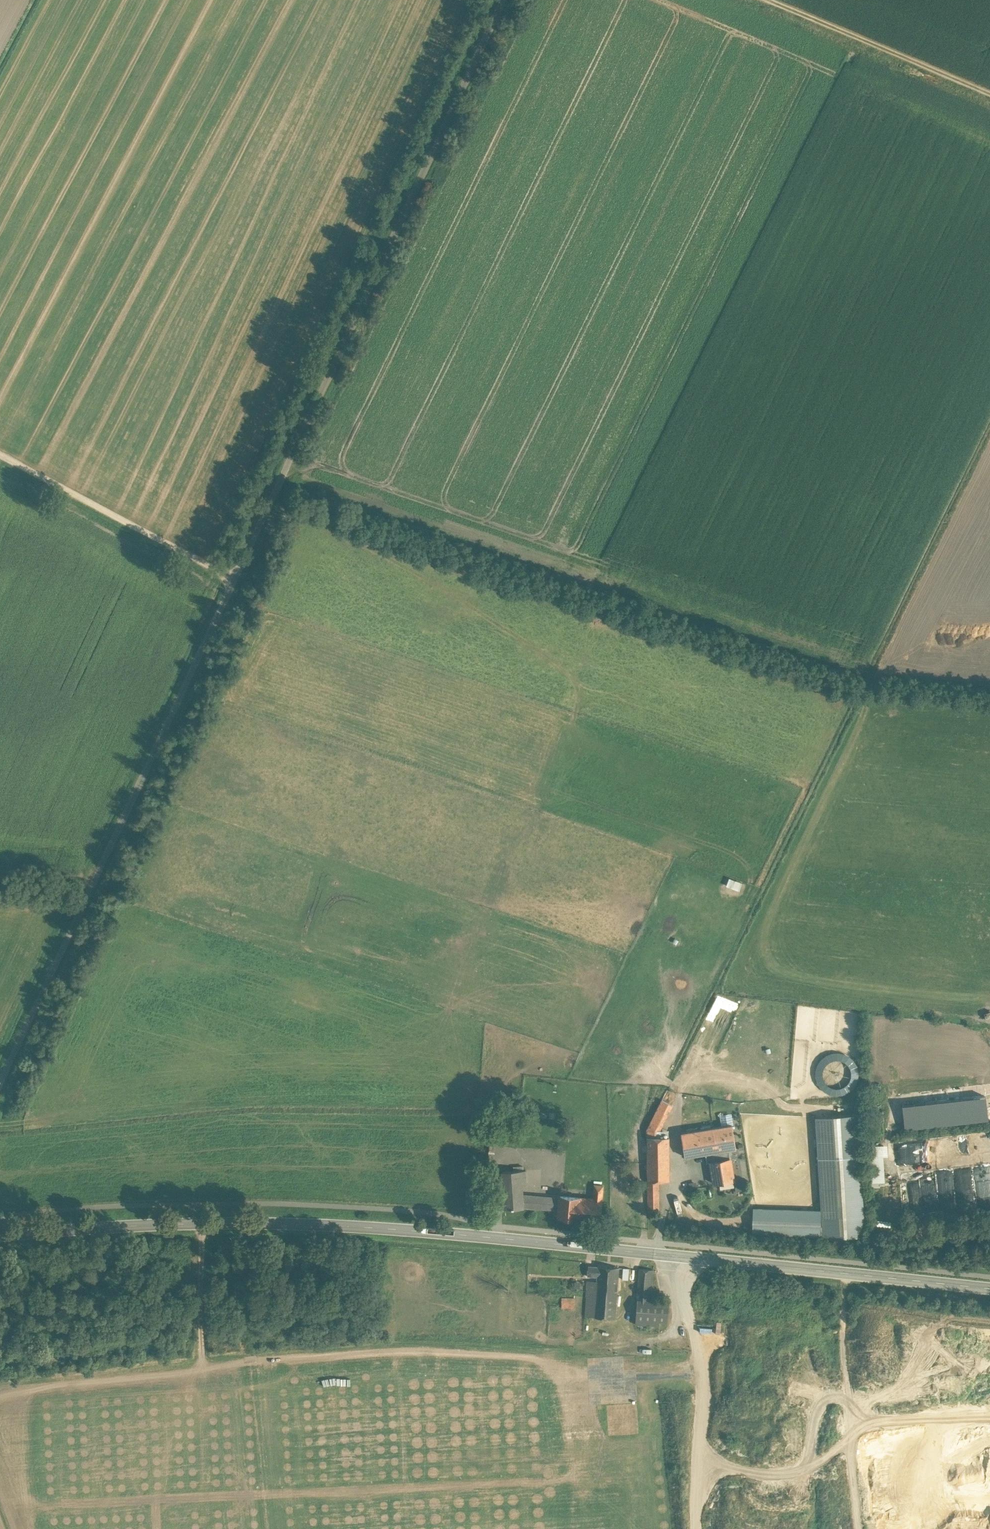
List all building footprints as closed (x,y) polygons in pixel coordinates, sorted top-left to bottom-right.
[(730,877),(728,885),(741,889),(743,880),(730,877)] [(907,1127),(989,1120),(989,1111),(989,1095),(905,1102),(907,1127)] [(662,1099),(647,1130),(647,1131),(659,1130),(672,1105),(662,1099)] [(732,1124),(713,1127),(717,1151),(709,1152),(714,1183),(734,1180),(729,1149),(736,1148),(732,1124)] [(713,1127),(682,1132),(686,1156),(709,1152),(717,1151),(713,1127)] [(660,1137),(647,1138),(647,1182),(658,1181),(669,1181),(669,1137),(660,1137)] [(886,1184),(886,1154),(890,1154),(890,1142),(869,1143),(870,1184),(886,1184)] [(860,1156),(818,1158),(823,1240),(865,1238),(860,1156)] [(526,1170),(502,1171),(504,1209),(512,1208),(512,1209),(523,1208),(523,1206),(547,1209),(548,1202),(523,1199),(523,1195),(522,1181),(526,1181),(526,1170)] [(904,1177),(900,1179),(903,1204),(904,1206),(917,1205),(921,1212),(918,1186),(929,1208),(945,1205),(953,1201),(951,1184),(950,1182),(948,1171),(941,1172),(937,1174),(922,1182),(918,1175),(904,1177)] [(658,1181),(647,1182),(648,1212),(659,1212),(658,1181)] [(743,1181),(736,1182),(737,1190),(744,1189),(743,1181)] [(603,1186),(595,1185),(592,1185),(591,1190),(594,1190),(594,1199),(601,1200),(603,1186)] [(813,1185),(764,1192),(766,1202),(807,1195),(814,1194),(813,1185)] [(989,1185),(976,1185),(977,1196),(989,1196),(989,1185)] [(725,1189),(717,1190),(718,1198),(726,1197),(725,1189)] [(559,1210),(560,1198),(523,1195),(523,1199),(548,1202),(547,1209),(559,1210)] [(580,1198),(560,1196),(560,1198),(559,1210),(558,1217),(578,1219),(580,1198)] [(594,1199),(580,1198),(578,1219),(599,1221),(601,1200),(594,1199)] [(619,1267),(598,1266),(588,1265),(587,1276),(597,1276),(597,1281),(597,1283),(617,1284),(619,1267)] [(653,1270),(640,1269),(637,1300),(651,1301),(653,1270)] [(617,1284),(597,1283),(597,1281),(587,1280),(585,1316),(615,1318),(617,1284)] [(574,1298),(562,1297),(562,1307),(574,1307),(574,1298)] [(651,1301),(637,1300),(636,1320),(644,1321),(644,1325),(659,1326),(660,1322),(668,1322),(669,1302),(651,1301)]
